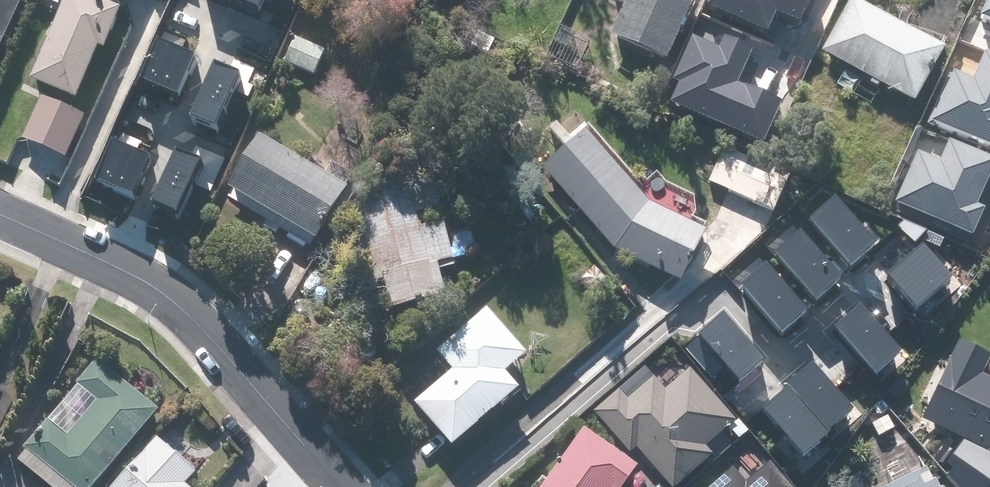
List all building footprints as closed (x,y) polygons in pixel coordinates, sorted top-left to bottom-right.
[(25,0),(0,0),(0,59),(25,0)] [(103,50),(109,53),(127,10),(105,0),(63,0),(24,89),(40,96),(22,139),(70,160),(90,114),(78,109),(103,50)] [(625,3),(610,33),(670,62),(700,0),(619,0),(625,3)] [(709,1),(766,27),(774,10),(800,21),(809,0),(709,0),(709,1)] [(834,87),(873,107),(884,85),(923,105),(952,47),(860,0),(851,0),(823,54),(846,66),(834,87)] [(158,35),(139,74),(176,92),(195,53),(158,35)] [(680,80),(671,99),(762,141),(781,99),(736,78),(750,47),(725,35),(719,48),(692,36),(673,77),(680,80)] [(300,37),(287,61),(314,75),(327,51),(300,37)] [(986,61),(974,90),(950,80),(932,126),(989,149),(989,62),(986,61)] [(215,66),(193,117),(220,128),(241,77),(215,66)] [(593,134),(549,173),(616,249),(686,289),(715,237),(652,202),(593,134)] [(263,135),(232,186),(323,242),(355,191),(263,135)] [(115,140),(95,179),(133,197),(152,158),(115,140)] [(948,144),(942,163),(912,153),(891,213),(966,240),(989,171),(989,159),(948,144)] [(793,176),(727,146),(710,184),(776,214),(793,176)] [(174,150),(153,201),(179,212),(201,161),(174,150)] [(438,178),(358,196),(377,282),(390,279),(398,314),(453,302),(446,275),(459,272),(457,262),(477,258),(470,227),(451,231),(450,223),(426,229),(424,217),(445,212),(438,178)] [(830,194),(805,216),(853,268),(877,246),(830,194)] [(795,230),(771,252),(819,304),(843,282),(795,230)] [(920,244),(886,278),(917,309),(950,276),(920,244)] [(762,261),(737,283),(785,335),(809,313),(762,261)] [(859,299),(831,321),(873,374),(901,352),(859,299)] [(454,369),(417,402),(459,449),(525,390),(511,373),(533,353),(492,307),(440,353),(454,369)] [(696,335),(736,384),(764,361),(724,312),(696,335)] [(985,373),(989,361),(989,353),(963,341),(927,424),(959,438),(943,468),(965,486),(985,486),(989,480),(989,375),(985,373)] [(20,460),(52,486),(100,486),(165,411),(105,360),(20,460)] [(672,486),(683,486),(717,456),(709,448),(738,422),(690,368),(667,389),(645,364),(594,410),(633,454),(638,449),(672,486)] [(809,364),(786,385),(827,432),(850,411),(809,364)] [(800,455),(827,432),(786,385),(759,408),(800,455)] [(643,468),(584,428),(544,486),(630,486),(643,468)] [(191,486),(202,473),(159,435),(113,486),(191,486)] [(772,461),(746,483),(733,468),(710,486),(795,486),(772,461)] [(940,482),(933,468),(892,486),(945,486),(940,482)]
